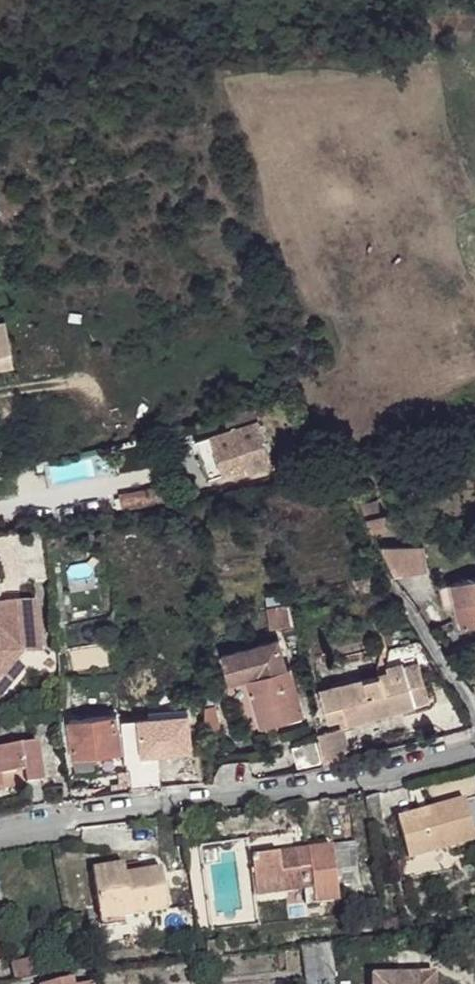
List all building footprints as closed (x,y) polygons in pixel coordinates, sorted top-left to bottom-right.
[(0,322),(0,368),(13,365),(5,321),(0,322)] [(224,417),(228,430),(257,420),(253,407),(224,417)] [(228,430),(194,441),(207,480),(230,472),(232,480),(272,466),(257,420),(228,430)] [(99,480),(97,460),(47,463),(48,483),(99,480)] [(163,488),(119,496),(119,498),(113,499),(115,509),(126,508),(165,501),(163,488)] [(360,502),(371,529),(387,526),(385,514),(380,515),(377,499),(360,502)] [(423,546),(380,547),(396,575),(427,570),(423,546)] [(372,574),(356,579),(360,593),(376,588),(372,574)] [(439,586),(443,608),(452,607),(457,628),(474,624),(474,579),(439,586)] [(7,688),(24,669),(16,662),(23,654),(42,652),(37,602),(1,605),(4,636),(0,640),(0,682),(7,688)] [(267,609),(270,629),(291,625),(287,605),(267,609)] [(278,639),(221,655),(229,684),(246,679),(260,729),(304,717),(290,667),(287,668),(278,639)] [(388,672),(320,689),(327,720),(338,718),(345,716),(347,723),(429,703),(419,665),(404,669),(388,672)] [(215,705),(207,707),(207,734),(221,730),(215,705)] [(68,721),(73,760),(121,755),(119,731),(117,731),(115,716),(68,721)] [(338,718),(339,725),(347,723),(345,716),(338,718)] [(135,717),(122,719),(126,754),(134,753),(133,748),(177,743),(175,723),(136,727),(135,717)] [(317,735),(323,762),(347,757),(346,751),(349,751),(343,728),(317,735)] [(316,741),(292,747),(298,771),(322,765),(316,741)] [(42,783),(36,744),(0,750),(0,790),(42,783)] [(87,786),(72,788),(74,797),(88,795),(87,786)] [(378,794),(365,798),(369,824),(382,822),(378,794)] [(399,826),(408,858),(474,839),(474,837),(465,800),(426,811),(428,818),(399,826)] [(398,819),(399,826),(428,818),(426,811),(398,819)] [(189,832),(182,833),(185,848),(191,847),(189,832)] [(354,844),(251,858),(256,896),(304,890),(306,904),(362,896),(354,844)] [(92,871),(94,881),(126,876),(124,866),(92,871)] [(126,876),(94,881),(100,920),(168,909),(161,870),(126,876)] [(383,921),(385,935),(399,933),(397,919),(383,921)] [(132,936),(125,938),(127,947),(134,945),(132,936)] [(207,942),(208,956),(223,954),(222,941),(207,942)] [(300,947),(305,983),(334,983),(331,943),(300,947)] [(11,965),(14,980),(43,972),(40,958),(11,965)] [(372,976),(372,983),(435,983),(435,975),(372,976)]
